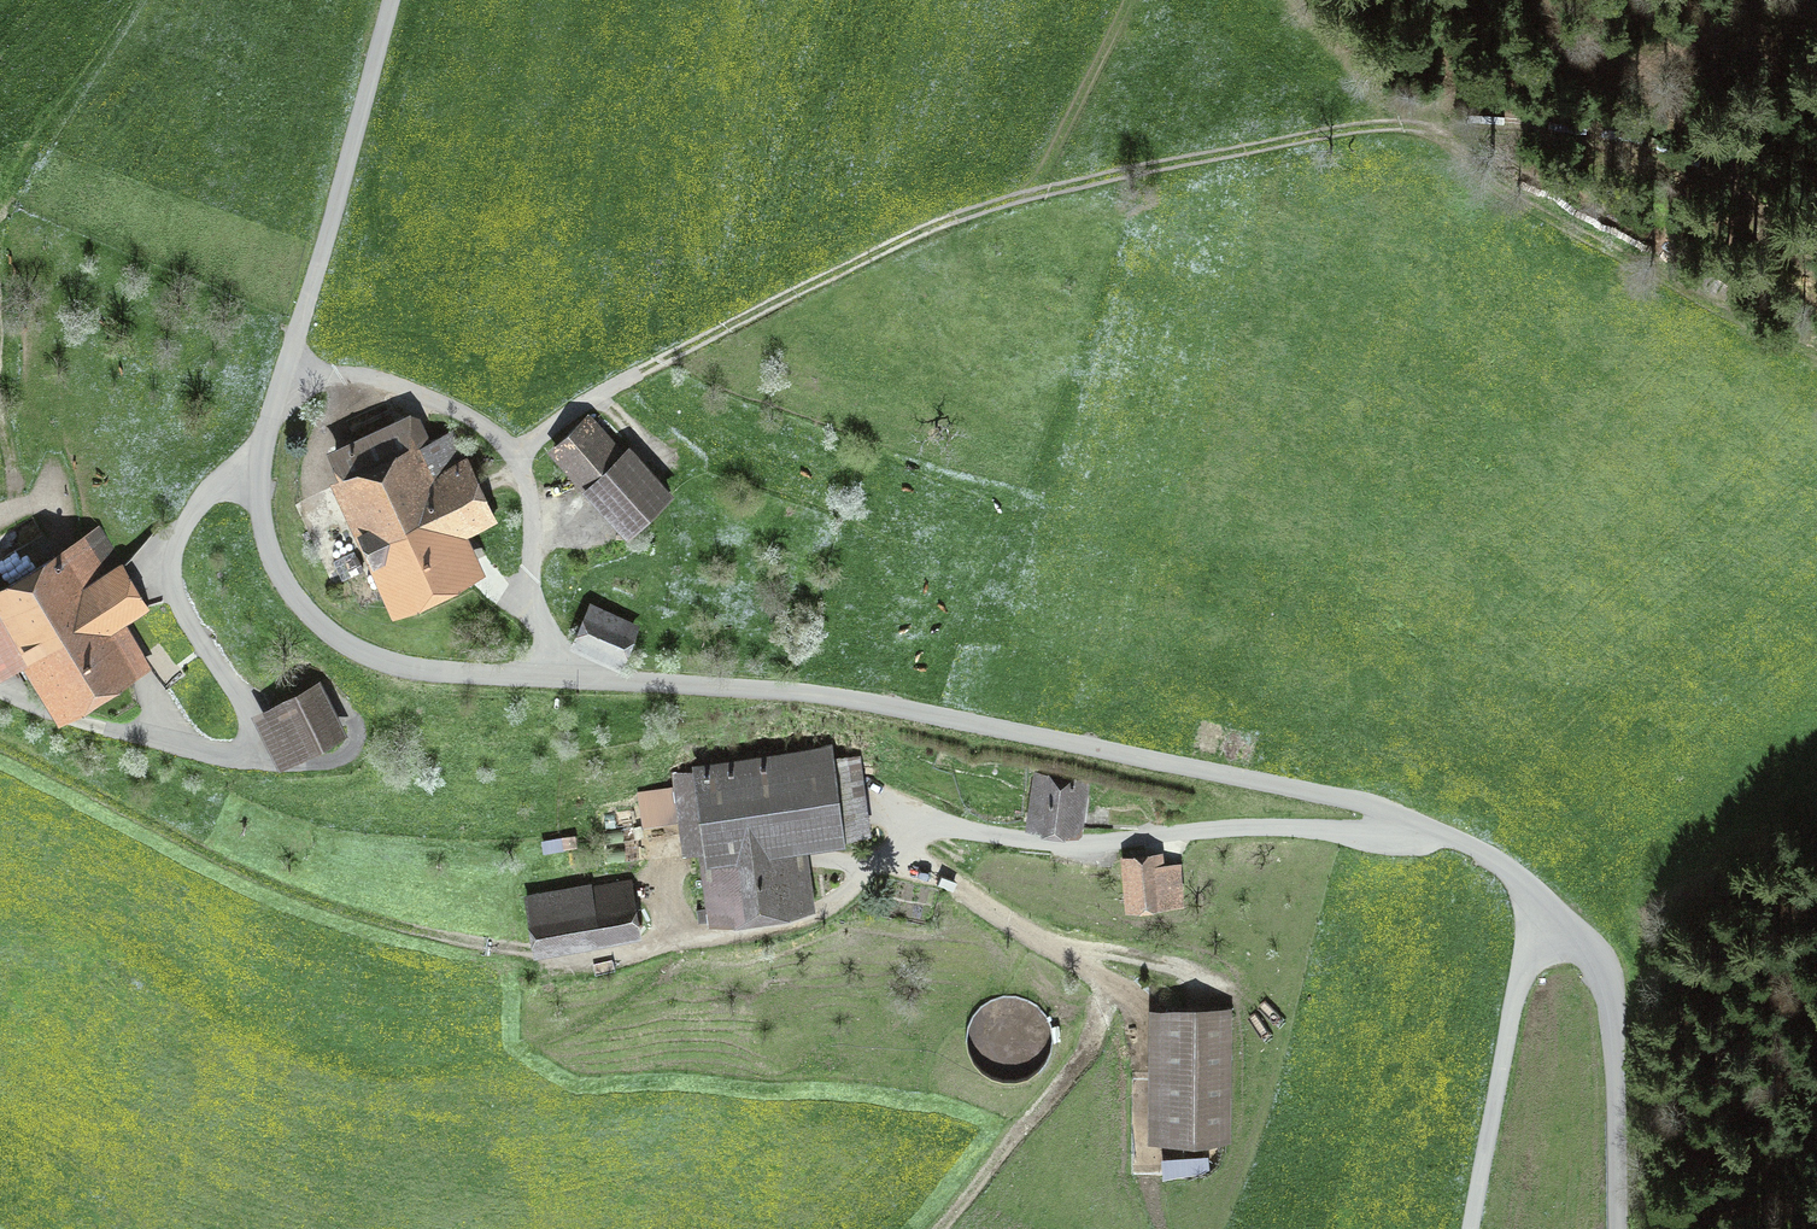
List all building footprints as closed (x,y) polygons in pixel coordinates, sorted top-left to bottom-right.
[(465,570),(448,535),(491,515),(451,434),(418,449),(406,422),(335,455),(402,599),(465,570)] [(626,452),(618,460),(581,422),(554,448),(632,528),(667,494),(626,452)] [(103,631),(147,605),(103,529),(0,589),(0,665),(13,657),(30,686),(47,676),(64,705),(125,669),(103,631)] [(630,628),(589,609),(575,640),(616,659),(630,628)] [(166,687),(197,664),(174,633),(143,656),(166,687)] [(338,732),(316,688),(299,697),(291,682),(263,696),(292,754),(338,732)] [(834,838),(833,826),(865,822),(857,759),(825,763),(824,755),(676,773),(687,857),(715,853),(720,899),(796,890),(790,844),(834,838)] [(1040,776),(1035,818),(1070,822),(1075,780),(1040,776)] [(1153,862),(1129,865),(1132,892),(1156,889),(1153,862)] [(574,888),(573,887),(527,895),(535,939),(575,932),(576,935),(638,924),(631,879),(574,888)] [(1224,1134),(1224,1011),(1164,1011),(1164,1134),(1224,1134)]
